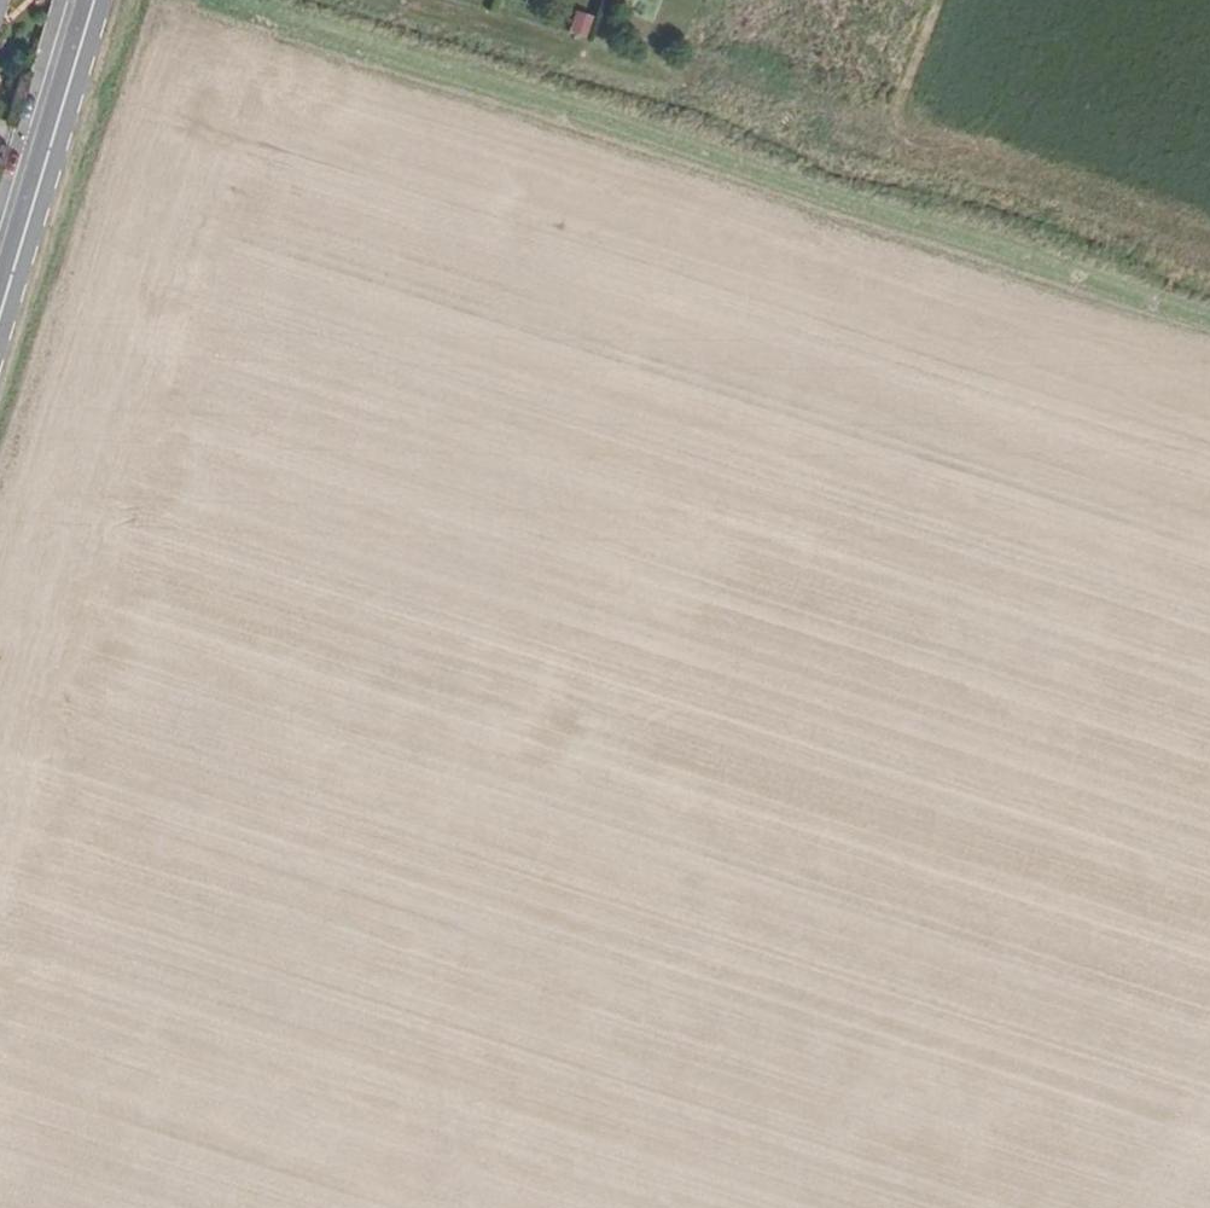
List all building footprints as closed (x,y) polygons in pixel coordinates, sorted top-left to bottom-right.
[(10,86),(0,83),(0,120),(10,86)]
